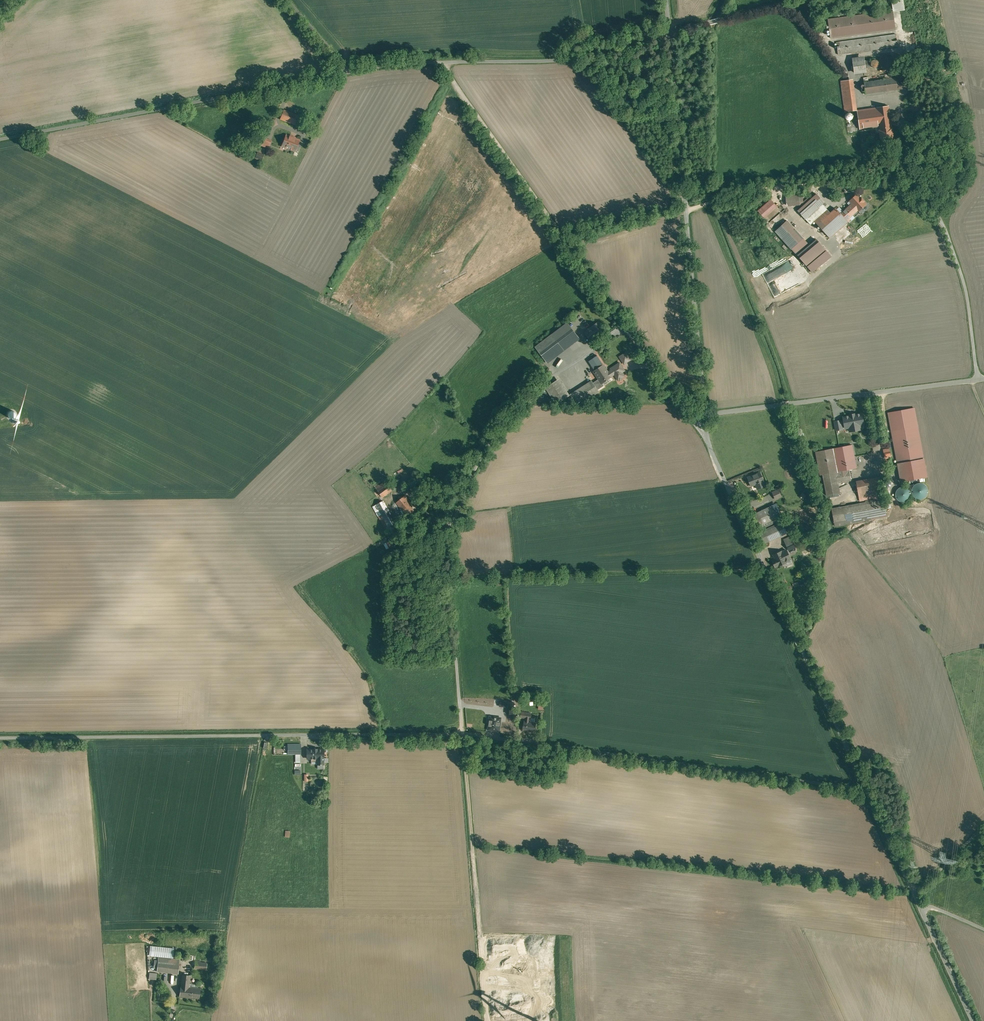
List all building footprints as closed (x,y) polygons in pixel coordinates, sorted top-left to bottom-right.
[(893,10),(828,19),(831,38),(896,29),(893,10)] [(896,34),(836,42),(838,54),(898,46),(896,34)] [(888,53),(887,53),(885,54),(884,54),(883,54),(882,55),(881,56),(881,57),(880,58),(880,59),(880,60),(880,61),(880,62),(880,63),(880,64),(881,65),(881,66),(882,67),(883,67),(884,68),(885,68),(886,69),(887,69),(889,69),(890,68),(891,68),(892,67),(893,67),(893,66),(894,65),(895,64),(895,63),(895,62),(895,61),(895,60),(895,59),(894,58),(894,57),(893,56),(892,55),(891,54),(890,54),(888,53)] [(865,61),(853,62),(854,71),(856,71),(857,71),(862,70),(863,70),(866,69),(866,68),(871,67),(871,66),(871,65),(871,64),(871,63),(871,62),(871,61),(865,62),(865,61)] [(904,72),(863,77),(866,94),(907,88),(904,72)] [(849,79),(841,81),(845,112),(853,111),(849,79)] [(877,107),(857,110),(860,129),(879,126),(880,130),(892,128),(889,106),(877,107)] [(299,115),(284,110),(280,119),(295,124),(299,115)] [(263,123),(258,137),(262,139),(268,125),(263,123)] [(880,130),(881,140),(894,138),(892,128),(880,130)] [(296,138),(290,135),(290,136),(286,135),(282,146),(295,151),(299,140),(295,138),(296,138)] [(271,142),(262,139),(260,144),(268,147),(271,142)] [(799,192),(786,193),(787,203),(800,202),(799,192)] [(817,194),(798,210),(806,218),(805,219),(810,224),(814,220),(827,209),(822,204),(824,202),(817,194)] [(860,198),(857,194),(850,201),(852,203),(841,214),(844,217),(847,215),(849,218),(858,209),(859,211),(866,204),(864,202),(865,201),(861,197),(860,198)] [(831,213),(818,225),(830,238),(851,219),(849,218),(847,215),(844,217),(841,214),(836,208),(831,213)] [(827,209),(814,220),(818,225),(831,213),(827,209)] [(808,243),(787,221),(775,232),(795,254),(808,243)] [(815,239),(797,255),(807,267),(825,251),(815,239)] [(864,246),(863,241),(845,245),(846,250),(864,246)] [(768,281),(793,271),(788,260),(779,264),(780,267),(765,273),(768,281)] [(548,336),(563,324),(560,320),(556,323),(556,322),(551,326),(553,328),(546,333),(548,336)] [(604,329),(598,321),(591,326),(594,330),(592,332),(592,331),(587,335),(589,339),(597,334),(604,329)] [(568,322),(552,334),(562,348),(578,336),(568,322)] [(552,334),(536,347),(546,360),(562,348),(552,334)] [(631,359),(626,352),(620,356),(624,363),(631,359)] [(620,362),(611,368),(611,369),(615,374),(618,380),(619,380),(620,380),(622,378),(623,377),(621,373),(625,370),(620,362)] [(597,369),(594,371),(599,378),(593,382),(598,389),(604,386),(602,382),(611,376),(608,372),(604,365),(597,369)] [(556,380),(546,387),(557,403),(567,397),(556,380)] [(592,380),(571,394),(576,402),(580,400),(582,402),(599,391),(598,389),(593,382),(592,380)] [(851,414),(843,415),(845,427),(850,427),(851,430),(860,429),(859,425),(864,424),(862,412),(855,413),(854,412),(850,413),(851,414)] [(918,427),(892,431),(898,463),(924,459),(918,427)] [(852,445),(834,448),(838,471),(849,469),(856,467),(852,445)] [(834,448),(816,452),(821,475),(823,474),(838,471),(834,448)] [(924,459),(898,463),(901,481),(927,476),(924,459)] [(838,471),(823,474),(827,495),(840,493),(838,483),(851,480),(849,469),(838,471)] [(758,474),(755,475),(755,474),(748,477),(751,486),(758,483),(760,488),(765,486),(760,472),(758,473),(758,474)] [(864,500),(865,503),(832,509),(835,526),(887,516),(884,499),(874,501),(874,498),(883,496),(880,477),(856,481),(857,484),(854,485),(855,491),(858,491),(860,501),(864,500)] [(386,480),(376,488),(382,495),(391,488),(386,480)] [(922,484),(920,484),(918,484),(916,485),(915,486),(914,487),(913,489),(913,491),(913,493),(913,495),(914,496),(915,497),(917,498),(919,499),(921,499),(922,499),(924,498),(926,497),(927,496),(928,494),(928,492),(928,490),(927,488),(927,487),(925,485),(924,484),(922,484)] [(905,486),(903,486),(901,487),(899,487),(898,489),(897,490),(896,492),(896,494),(896,496),(897,498),(898,500),(900,501),(902,502),(904,502),(906,501),(908,501),(909,499),(910,498),(911,496),(911,494),(911,492),(910,490),(909,488),(907,487),(905,486)] [(778,489),(773,492),(776,499),(781,496),(778,489)] [(803,499),(808,494),(804,490),(799,495),(803,499)] [(405,495),(396,502),(402,509),(411,502),(405,495)] [(393,524),(381,502),(376,504),(389,527),(393,524)] [(411,502),(402,509),(408,517),(415,511),(410,505),(412,504),(411,502)] [(772,506),(753,514),(759,526),(777,517),(772,506)] [(428,518),(420,510),(415,515),(423,522),(428,518)] [(782,521),(759,532),(764,543),(787,532),(782,521)] [(793,541),(786,544),(789,550),(795,547),(793,541)] [(786,549),(782,551),(774,555),(777,561),(773,562),(775,567),(779,565),(781,565),(783,564),(783,563),(787,561),(786,561),(791,558),(786,549)] [(506,707),(506,714),(513,714),(514,701),(500,700),(499,706),(506,707)] [(490,716),(488,729),(499,730),(501,718),(490,716)] [(524,721),(523,730),(535,732),(536,723),(530,722),(530,718),(525,717),(525,721),(524,721)] [(300,744),(288,744),(288,754),(300,754),(300,744)] [(323,749),(307,749),(307,758),(317,758),(317,764),(324,764),(323,749)] [(172,959),(158,958),(158,961),(154,961),(154,968),(157,968),(157,971),(178,974),(179,963),(172,963),(172,959)] [(182,974),(181,986),(189,987),(191,975),(182,974)] [(181,986),(180,996),(199,998),(201,988),(189,987),(181,986)]
